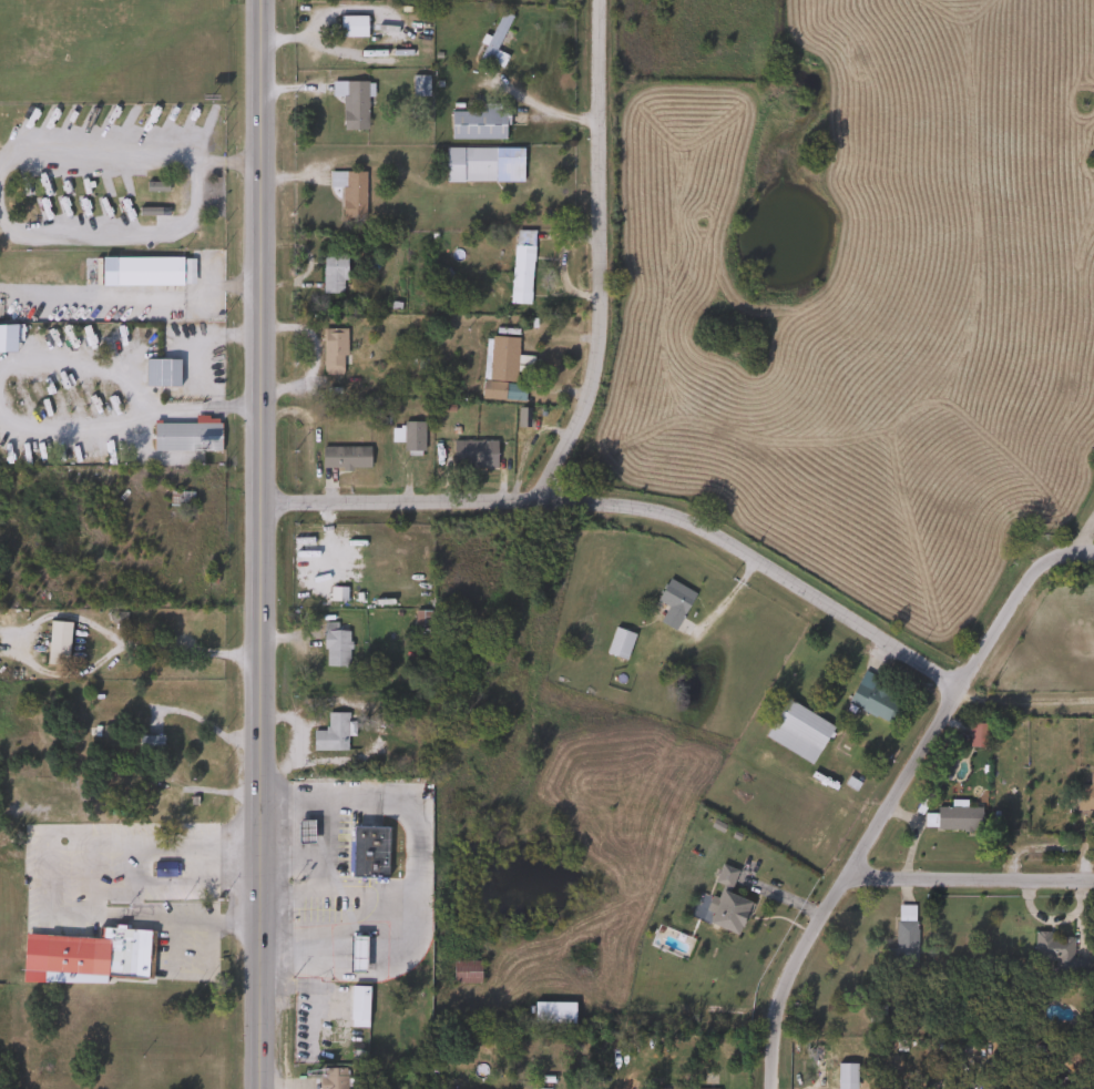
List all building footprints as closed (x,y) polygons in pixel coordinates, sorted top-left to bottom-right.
[(500,67),(479,59),(498,11),(508,16),(494,51),(504,55),(500,67)] [(365,17),(365,37),(337,37),(337,17),(365,17)] [(365,81),(365,130),(341,130),(341,81),(365,81)] [(481,112),(481,103),(505,103),(505,140),(449,140),(449,112),(481,112)] [(521,182),(444,182),(444,147),(521,147),(521,182)] [(364,218),(339,218),(339,189),(327,189),(327,172),(364,172),(364,218)] [(530,231),(529,304),(509,304),(511,231),(530,231)] [(344,253),(344,294),(320,294),(320,253),(344,253)] [(320,329),(342,329),(342,375),(320,375),(320,329)] [(513,383),(503,381),(502,399),(480,398),(483,337),(517,338),(513,383)] [(177,359),(177,386),(143,386),(143,359),(177,359)] [(420,421),(420,451),(400,451),(400,421),(420,421)] [(218,424),(218,452),(152,452),(152,424),(218,424)] [(450,468),(450,441),(493,441),(493,468),(450,468)] [(367,447),(367,468),(319,468),(319,447),(367,447)] [(655,602),(664,580),(691,590),(675,630),(657,623),(664,605),(655,602)] [(411,611),(427,611),(427,627),(411,627),(411,611)] [(69,621),(65,666),(44,665),(48,620),(69,621)] [(335,622),(335,631),(347,631),(347,666),(320,666),(320,622),(335,622)] [(633,634),(623,660),(603,653),(613,627),(633,634)] [(846,704),(860,670),(876,676),(871,686),(899,699),(889,722),(846,704)] [(831,726),(809,764),(763,736),(785,699),(831,726)] [(346,751),(310,751),(310,731),(325,731),(325,713),(346,713),(346,751)] [(984,722),(984,746),(968,746),(968,722),(984,722)] [(136,751),(136,735),(161,735),(161,751),(136,751)] [(1087,773),(1093,773),(1093,811),(1074,811),(1074,784),(1086,784),(1087,773)] [(329,876),(330,795),(356,795),(355,847),(360,847),(359,872),(349,872),(349,876),(329,876)] [(933,806),(977,806),(975,830),(922,830),(922,814),(933,814),(933,806)] [(311,843),(295,843),(295,820),(311,820),(311,843)] [(707,923),(720,886),(712,883),(718,864),(735,869),(727,893),(749,900),(737,934),(707,923)] [(892,966),(893,905),(913,906),(913,966),(892,966)] [(136,928),(135,976),(104,975),(105,927),(136,928)] [(1051,974),(1051,959),(1032,959),(1032,933),(1073,934),(1072,975),(1051,974)] [(478,960),(478,983),(450,983),(450,960),(478,960)] [(318,1041),(318,1019),(325,1020),(326,994),(344,994),(342,1041),(318,1041)] [(955,1046),(973,1046),(973,1068),(955,1068),(955,1046)] [(851,1063),(851,1088),(836,1088),(835,1065),(851,1063)] [(345,1067),(345,1088),(319,1088),(319,1067),(345,1067)]
